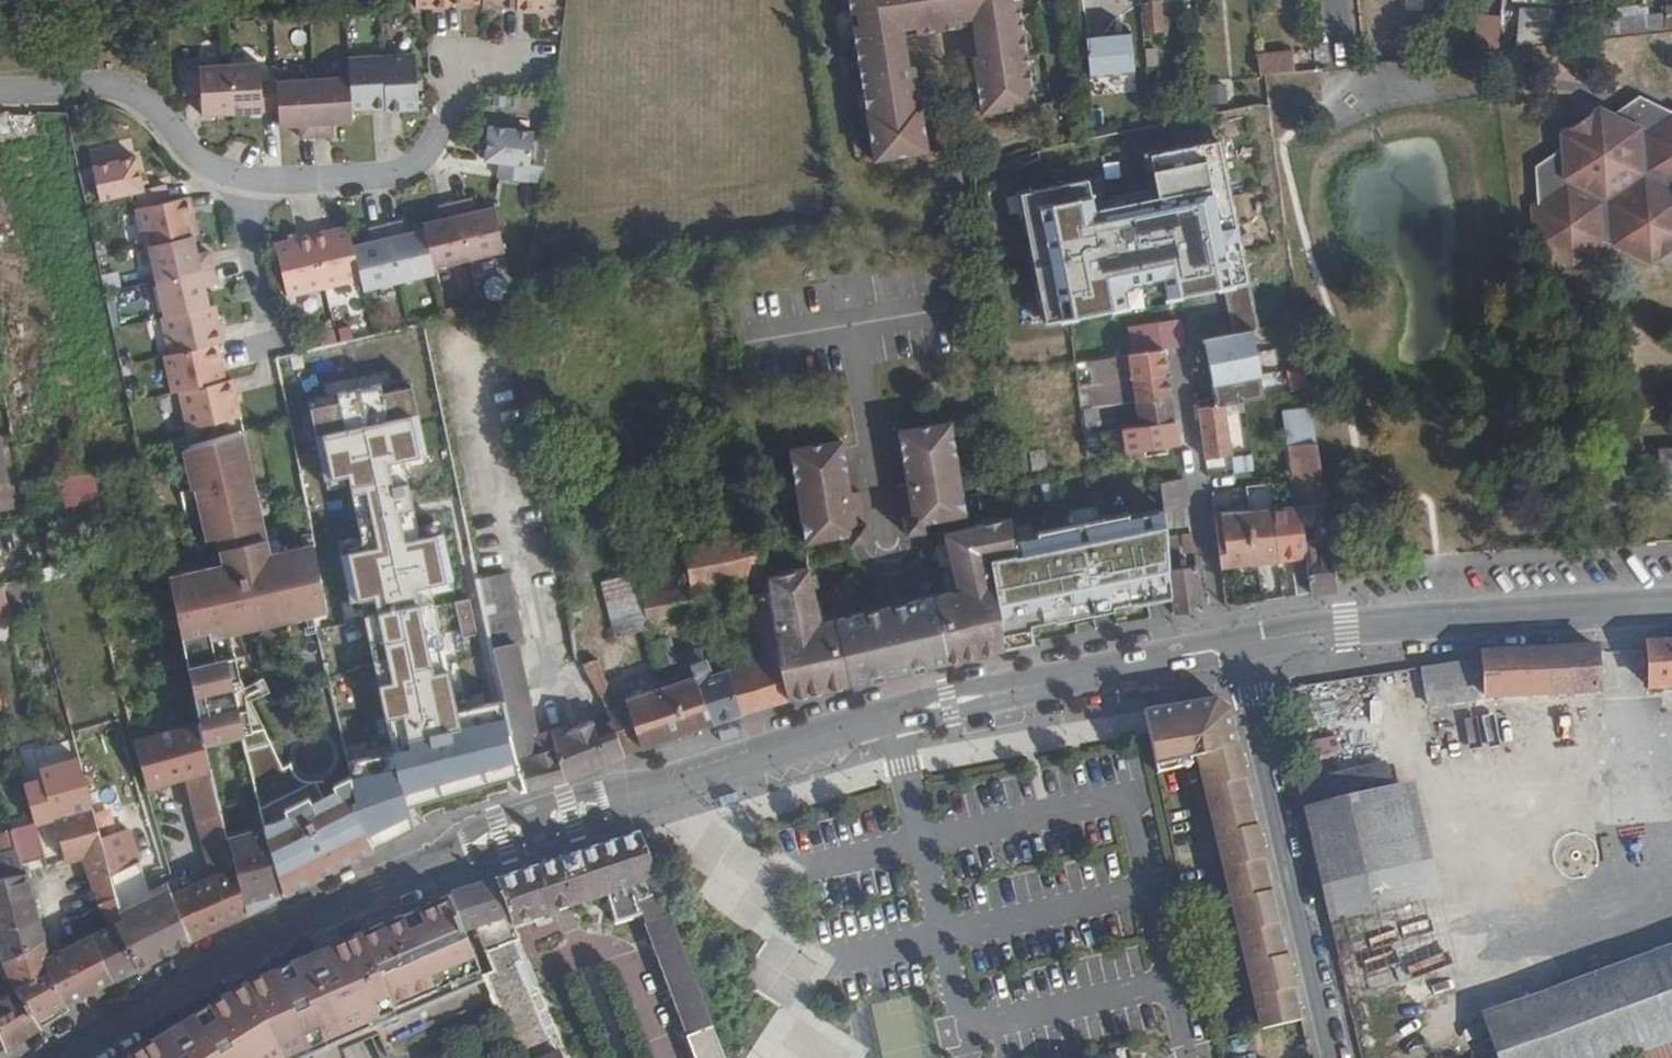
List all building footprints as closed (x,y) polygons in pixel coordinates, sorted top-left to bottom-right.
[(555,0),(421,0),(421,14),(453,14),(454,10),(488,10),(488,15),(523,16),(522,19),(555,19),(555,0)] [(1023,0),(852,0),(879,169),(935,161),(916,44),(972,35),(986,124),(1041,115),(1023,0)] [(1158,1),(1138,4),(1144,38),(1164,35),(1158,1)] [(1615,6),(1614,30),(1671,32),(1671,8),(1615,6)] [(1588,45),(1590,8),(1567,7),(1566,21),(1565,47),(1588,45)] [(1565,47),(1566,21),(1531,19),(1528,57),(1565,53),(1565,47)] [(1485,62),(1486,41),(1458,41),(1457,65),(1485,62)] [(1142,99),(1136,56),(1091,63),(1097,105),(1142,99)] [(1296,82),(1295,63),(1265,65),(1268,85),(1296,82)] [(406,119),(405,64),(354,65),(354,85),(265,89),(265,71),(204,73),(204,69),(188,69),(189,98),(205,98),(207,120),(283,118),(284,133),(304,134),(304,145),(335,144),(335,131),(356,131),(356,118),(389,116),(389,119),(406,119)] [(421,118),(418,64),(405,64),(406,119),(421,118)] [(1171,84),(1170,64),(1153,66),(1154,86),(1171,84)] [(531,193),(536,144),(493,138),(489,174),(502,175),(501,190),(531,193)] [(1018,193),(1041,325),(1136,309),(1134,297),(1161,293),(1162,301),(1247,286),(1237,234),(1222,237),(1212,184),(1225,182),(1218,141),(1145,154),(1153,200),(1093,211),(1088,180),(1018,193)] [(202,266),(199,246),(204,245),(196,207),(172,211),(169,196),(147,200),(139,167),(96,176),(103,209),(143,200),(146,217),(142,218),(151,256),(155,255),(169,326),(166,328),(174,366),(167,366),(175,404),(181,402),(189,440),(242,428),(235,391),(229,393),(221,355),(227,355),(219,317),(214,317),(210,299),(221,296),(215,266),(202,266)] [(509,262),(501,220),(480,224),(477,209),(447,216),(449,231),(430,235),(430,239),(410,243),(407,232),(408,291),(440,284),(440,278),(509,262)] [(408,291),(407,232),(378,238),(379,251),(362,255),(358,235),(284,252),(295,306),(369,289),(371,299),(408,291)] [(1188,358),(1185,330),(1131,339),(1135,366),(1171,360),(1188,358)] [(1211,403),(1261,398),(1254,332),(1204,337),(1211,403)] [(1185,453),(1171,360),(1135,366),(1150,458),(1185,453)] [(1239,465),(1232,414),(1204,417),(1212,469),(1239,465)] [(1290,423),(1294,454),(1324,451),(1320,420),(1290,423)] [(790,711),(1009,659),(997,581),(1001,571),(1019,568),(1016,529),(976,539),(958,433),(906,442),(915,497),(907,498),(915,548),(932,545),(930,534),(950,531),(960,601),(822,635),(810,580),(773,589),(785,669),(779,670),(790,711)] [(207,568),(166,576),(184,667),(213,661),(208,639),(326,617),(312,545),(266,554),(244,434),(184,445),(207,568)] [(1113,464),(1109,441),(1091,443),(1094,467),(1113,464)] [(1,449),(0,449),(0,520),(16,517),(1,449)] [(1332,514),(1324,451),(1294,454),(1300,514),(1300,517),(1307,516),(1332,514)] [(857,507),(847,453),(794,462),(811,554),(856,546),(859,558),(876,556),(866,505),(857,507)] [(53,478),(58,509),(97,503),(92,472),(53,478)] [(390,527),(384,489),(348,497),(356,533),(390,527)] [(1194,515),(1191,495),(1166,499),(1169,518),(1194,515)] [(1310,549),(1307,516),(1300,517),(1300,514),(1282,516),(1284,533),(1278,534),(1282,571),(1311,568),(1313,583),(1296,584),(1292,589),(1293,609),(1344,603),(1337,547),(1310,549)] [(1282,571),(1278,534),(1284,533),(1282,516),(1219,524),(1226,577),(1282,571)] [(790,711),(779,670),(785,669),(773,589),(766,538),(685,554),(693,592),(694,595),(697,595),(742,586),(761,669),(728,678),(741,726),(790,711)] [(483,590),(477,562),(395,579),(400,608),(355,617),(365,665),(465,644),(466,648),(463,649),(466,666),(471,665),(485,732),(512,727),(503,683),(483,590)] [(645,603),(638,575),(607,582),(618,628),(650,620),(645,603)] [(1210,619),(1204,578),(1174,581),(1178,625),(1210,619)] [(526,653),(511,584),(483,590),(503,683),(526,678),(521,655),(526,653)] [(9,617),(1,586),(0,586),(0,619),(9,617)] [(702,620),(697,595),(694,595),(693,592),(645,603),(650,620),(652,630),(702,620)] [(656,665),(676,660),(670,637),(650,642),(656,665)] [(741,726),(728,678),(712,682),(709,667),(705,667),(703,657),(683,662),(685,676),(696,674),(700,687),(713,734),(741,726)] [(598,659),(583,663),(592,699),(608,695),(598,659)] [(643,661),(621,670),(628,689),(651,680),(643,661)] [(1657,665),(1660,711),(1671,710),(1671,664),(1657,665)] [(381,733),(365,665),(327,672),(343,741),(381,733)] [(1609,711),(1607,667),(1493,672),(1493,679),(1431,686),(1433,713),(1544,702),(1545,715),(1609,711)] [(536,724),(526,678),(503,683),(512,727),(513,729),(533,725),(536,724)] [(713,734),(700,687),(630,708),(643,757),(713,734)] [(1321,715),(1299,701),(1289,718),(1311,731),(1321,715)] [(1301,1022),(1230,713),(1214,702),(1142,715),(1154,770),(1205,759),(1237,900),(1228,902),(1236,935),(1243,933),(1259,997),(1251,999),(1258,1033),(1301,1022)] [(1483,758),(1496,757),(1493,711),(1480,712),(1483,758)] [(567,790),(555,738),(537,743),(533,725),(513,729),(515,742),(528,802),(567,790)] [(624,763),(613,729),(596,737),(594,730),(570,740),(568,735),(555,738),(567,790),(624,763)] [(244,734),(246,751),(267,749),(265,732),(244,734)] [(373,765),(371,739),(344,744),(349,765),(350,769),(373,765)] [(216,790),(204,740),(135,752),(148,801),(193,792),(204,833),(223,830),(225,828),(218,800),(216,790)] [(528,802),(515,742),(420,768),(435,826),(528,802)] [(360,809),(350,769),(349,765),(319,774),(333,826),(352,816),(351,814),(360,809)] [(1416,780),(1304,805),(1322,884),(1434,859),(1416,780)] [(418,837),(391,784),(383,786),(387,796),(360,809),(351,814),(352,816),(374,859),(418,837)] [(229,797),(227,788),(216,790),(218,800),(229,797)] [(344,857),(335,831),(325,834),(320,819),(266,839),(267,843),(279,882),(344,857)] [(104,864),(93,820),(10,841),(23,885),(68,873),(104,864)] [(642,885),(648,899),(638,903),(697,1057),(724,1057),(639,835),(493,884),(508,920),(512,929),(642,885)] [(10,841),(0,844),(0,877),(14,874),(16,886),(23,885),(10,841)] [(279,882),(267,843),(229,855),(237,883),(247,924),(285,905),(279,882)] [(120,926),(104,864),(68,873),(70,884),(89,879),(91,891),(105,888),(106,895),(100,897),(103,909),(97,912),(100,922),(71,937),(77,954),(69,958),(70,965),(66,966),(72,987),(78,987),(84,1006),(135,981),(112,931),(120,926)] [(247,924),(237,883),(215,887),(225,935),(247,924)] [(508,920),(493,884),(449,898),(453,908),(464,934),(508,920)] [(23,885),(16,886),(0,890),(0,916),(29,907),(23,885)] [(225,935),(215,887),(174,906),(190,953),(225,935)] [(100,897),(106,895),(105,888),(91,891),(97,912),(103,909),(100,897)] [(174,906),(172,900),(120,926),(112,931),(135,981),(190,953),(174,906)] [(29,907),(0,916),(0,932),(12,928),(15,939),(20,937),(21,945),(37,940),(29,907)] [(136,1057),(288,1057),(395,1013),(392,1007),(435,989),(432,982),(445,977),(449,984),(479,971),(477,967),(464,934),(453,908),(423,920),(425,928),(412,933),(408,927),(366,945),(364,941),(284,975),(252,988),(136,1057)] [(37,940),(21,945),(20,937),(15,939),(12,928),(0,932),(0,970),(41,955),(37,940)] [(526,962),(517,941),(496,949),(491,937),(476,943),(480,955),(485,953),(488,964),(477,967),(479,971),(482,978),(498,972),(526,962)] [(1482,1011),(1500,1057),(1626,1057),(1671,1041),(1671,942),(1482,1011)] [(47,980),(46,970),(41,955),(0,970),(10,999),(41,989),(45,995),(53,993),(47,980)] [(72,987),(66,966),(70,965),(69,958),(46,970),(47,980),(53,993),(63,1017),(84,1006),(78,987),(72,987)] [(501,981),(498,972),(482,978),(486,987),(501,981)] [(63,1017),(53,993),(45,995),(41,989),(10,999),(12,1004),(16,1002),(34,1031),(63,1017)] [(16,1002),(12,1004),(0,1010),(0,1050),(1,1053),(2,1057),(10,1057),(39,1041),(34,1031),(16,1002)]
